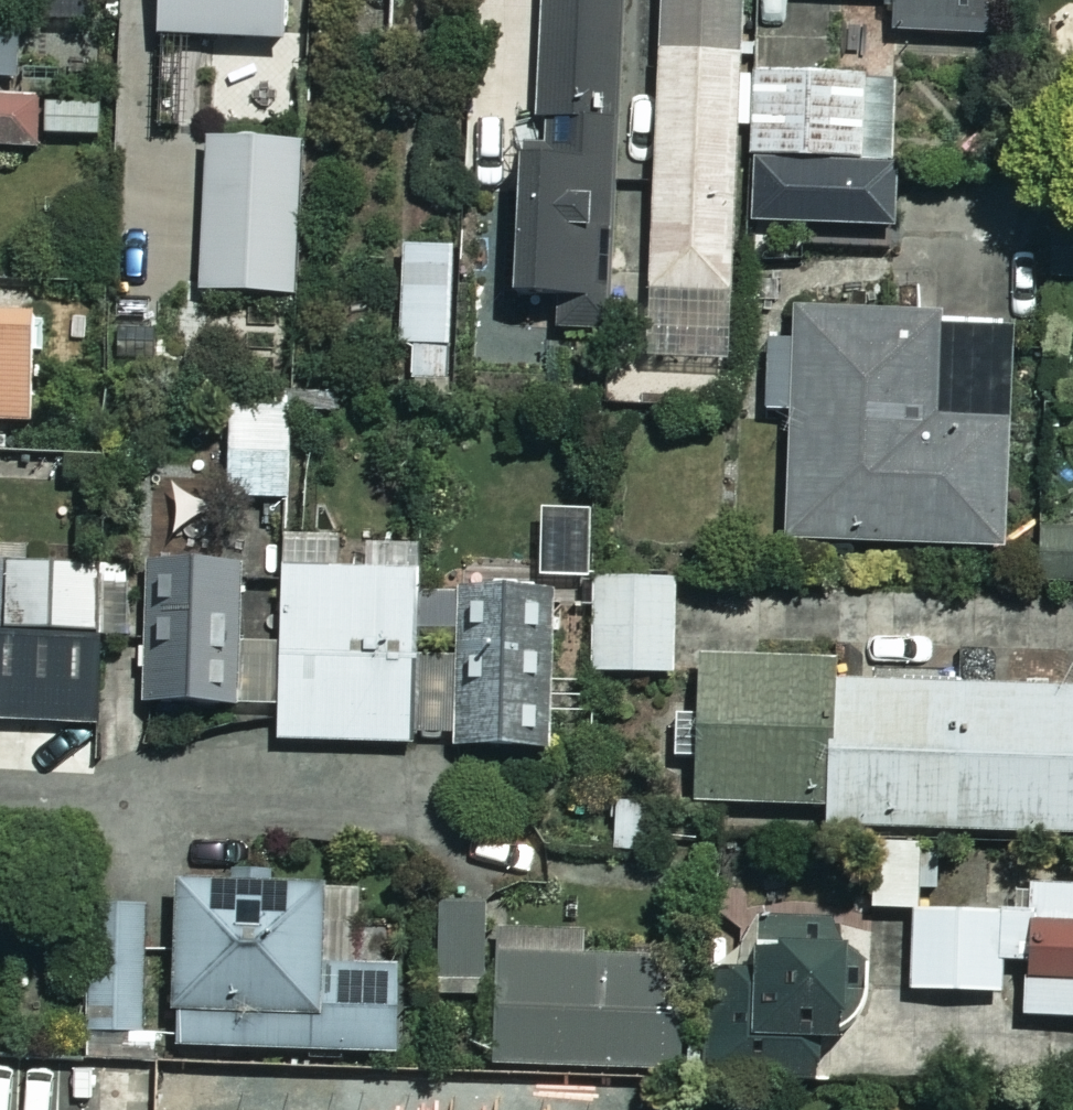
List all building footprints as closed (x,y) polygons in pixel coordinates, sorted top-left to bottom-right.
[(161,35),(220,36),(220,74),(297,75),(298,0),(161,0),(161,35)] [(626,290),(636,0),(544,0),(539,155),(522,155),(518,287),(626,290)] [(744,0),(661,0),(651,291),(734,294),(744,0)] [(894,31),(992,35),(994,0),(895,0),(894,31)] [(897,76),(757,71),(754,150),(894,155),(897,76)] [(36,146),(36,97),(0,97),(0,146),(36,146)] [(303,143),(209,140),(204,291),(298,294),(303,143)] [(901,165),(757,160),(754,234),(899,239),(901,165)] [(451,246),(402,247),(405,377),(454,376),(451,246)] [(937,312),(797,310),(796,344),(770,343),(769,414),(791,414),(790,544),(1011,546),(1013,331),(937,330),(937,312)] [(290,397),(232,398),(234,499),(292,498),(290,397)] [(56,595),(57,453),(0,453),(0,595),(56,595)] [(233,562),(154,560),(150,703),(228,705),(233,562)] [(465,743),(465,591),(417,590),(417,570),(283,570),(283,742),(465,743)] [(678,579),(597,578),(596,673),(677,674),(678,579)] [(465,591),(465,743),(552,743),(553,591),(465,591)] [(827,807),(832,681),(832,666),(703,661),(698,803),(827,807)] [(832,681),(827,807),(827,827),(1072,835),(1072,689),(832,681)] [(660,800),(619,798),(616,853),(658,855),(660,800)] [(323,883),(178,882),(177,1050),(401,1052),(402,970),(322,969),(323,883)] [(1030,889),(1028,1019),(1072,1020),(1072,890),(1030,889)] [(155,904),(93,903),(90,1034),(152,1035),(155,904)] [(1026,912),(915,911),(914,993),(1003,993),(1003,960),(1026,960),(1026,912)] [(824,1085),(824,1035),(856,1035),(856,937),(763,937),(763,963),(716,963),(717,1085),(824,1085)] [(676,949),(498,943),(494,1066),(672,1072),(676,949)]
